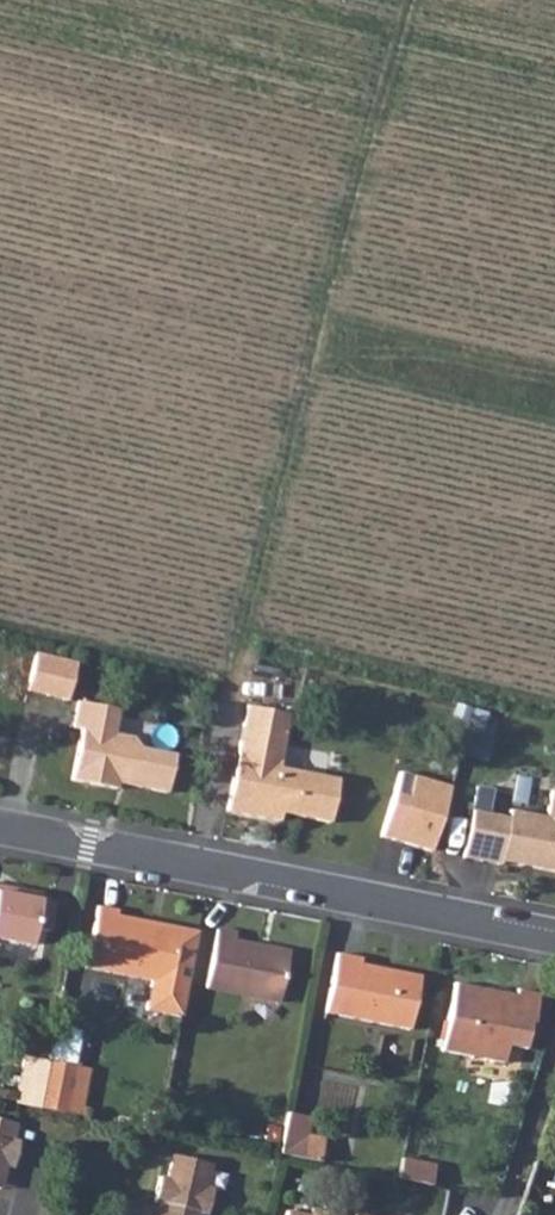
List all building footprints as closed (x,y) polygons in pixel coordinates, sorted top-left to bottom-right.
[(74,664),(35,654),(26,692),(65,701),(74,664)] [(126,782),(174,794),(184,757),(150,748),(143,737),(125,732),(131,708),(91,698),(85,723),(93,726),(81,776),(125,787),(126,782)] [(253,709),(232,813),(287,824),(289,816),(337,826),(346,783),(287,771),(289,762),(284,761),(293,717),(253,709)] [(483,759),(494,715),(469,709),(458,753),(483,759)] [(446,785),(409,776),(404,796),(389,793),(378,836),(430,849),(446,785)] [(463,858),(501,866),(501,862),(554,874),(554,794),(552,794),(547,820),(511,812),(510,820),(473,813),(463,858)] [(0,891),(0,942),(35,950),(39,934),(54,937),(59,910),(42,906),(14,900),(16,894),(0,891)] [(43,900),(16,894),(14,900),(42,906),(43,900)] [(177,938),(178,932),(115,920),(117,909),(96,905),(83,969),(150,982),(144,1013),(179,1020),(194,941),(177,938)] [(178,932),(177,938),(194,941),(195,936),(178,932)] [(207,990),(279,1006),(291,956),(237,945),(239,937),(222,933),(207,990)] [(327,1016),(411,1032),(421,981),(362,968),(364,961),(339,956),(327,1016)] [(491,995),(457,988),(442,1055),(503,1068),(508,1050),(525,1053),(531,1028),(535,1029),(541,1001),(519,995),(517,1001),(516,1008),(490,1002),(491,995)] [(517,1001),(491,995),(490,1002),(516,1008),(517,1001)] [(52,1065),(47,1089),(43,1111),(67,1116),(77,1071),(52,1065)] [(43,1111),(47,1089),(26,1084),(20,1106),(43,1111)] [(318,1168),(324,1144),(305,1139),(308,1123),(287,1118),(278,1160),(282,1161),(318,1168)] [(2,1184),(6,1168),(14,1170),(20,1145),(12,1141),(16,1125),(0,1121),(0,1183),(2,1184)] [(174,1160),(173,1167),(186,1170),(192,1165),(174,1160)] [(434,1171),(402,1164),(398,1185),(430,1192),(434,1171)] [(186,1170),(173,1167),(168,1185),(160,1184),(154,1207),(162,1209),(161,1214),(209,1214),(214,1196),(204,1194),(211,1170),(192,1165),(186,1170)]
